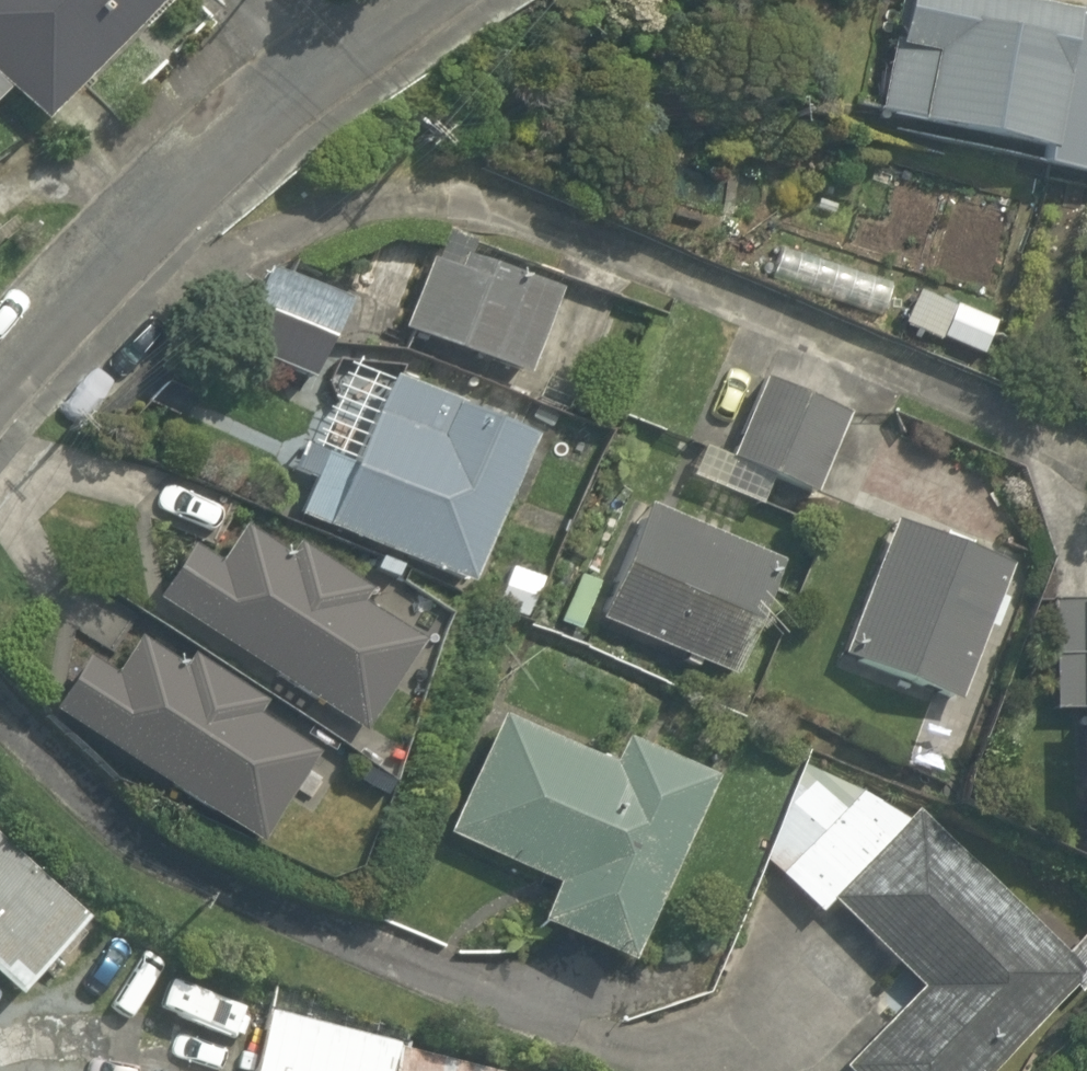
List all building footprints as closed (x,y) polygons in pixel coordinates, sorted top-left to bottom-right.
[(149,0),(0,0),(0,86),(34,119),(149,0)] [(866,119),(1086,170),(1086,26),(976,0),(894,0),(866,119)] [(555,277),(439,231),(398,331),(515,378),(555,277)] [(329,305),(252,272),(219,352),(296,384),(329,305)] [(995,310),(892,277),(876,325),(979,359),(995,310)] [(655,335),(561,299),(520,403),(615,440),(655,335)] [(556,514),(529,505),(548,450),(575,459),(581,441),(336,358),(277,534),(522,616),(556,514)] [(839,413),(744,375),(713,453),(809,491),(839,413)] [(765,552),(632,502),(588,621),(720,670),(765,552)] [(179,528),(138,588),(350,735),(402,660),(340,617),(357,593),(245,516),(218,555),(179,528)] [(1006,568),(882,525),(836,660),(960,703),(1006,568)] [(1047,573),(1046,710),(1069,711),(1067,852),(1086,852),(1086,574),(1047,573)] [(172,658),(128,629),(108,658),(82,641),(36,708),(237,848),(304,751),(245,710),(252,700),(179,649),(172,658)] [(607,953),(693,764),(612,727),(596,764),(482,712),(426,835),(533,884),(520,914),(607,953)] [(826,905),(902,991),(821,1061),(830,1070),(973,1070),(1063,992),(877,780),(773,871),(813,917),(826,905)] [(0,841),(0,978),(69,906),(0,841)] [(231,1023),(178,1007),(165,1047),(219,1064),(231,1023)] [(252,1014),(238,1070),(479,1070),(252,1014)] [(133,1045),(123,1070),(198,1070),(133,1045)]
